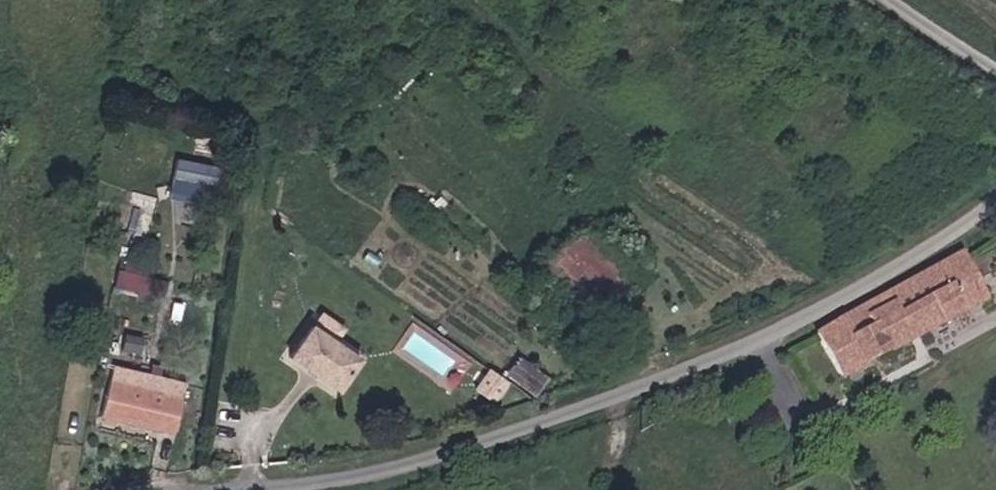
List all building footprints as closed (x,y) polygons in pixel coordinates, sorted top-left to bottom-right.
[(169,195),(212,204),(220,163),(177,154),(169,195)] [(151,235),(163,194),(138,187),(126,228),(151,235)] [(588,236),(552,272),(588,309),(625,273),(588,236)] [(969,251),(822,330),(845,372),(992,294),(969,251)] [(149,290),(151,269),(117,266),(116,287),(149,290)] [(313,323),(343,342),(351,330),(322,310),(313,323)] [(364,357),(343,342),(313,323),(292,354),(342,388),(364,357)] [(496,370),(481,390),(497,402),(512,383),(496,370)] [(120,371),(110,417),(174,432),(185,386),(120,371)]
